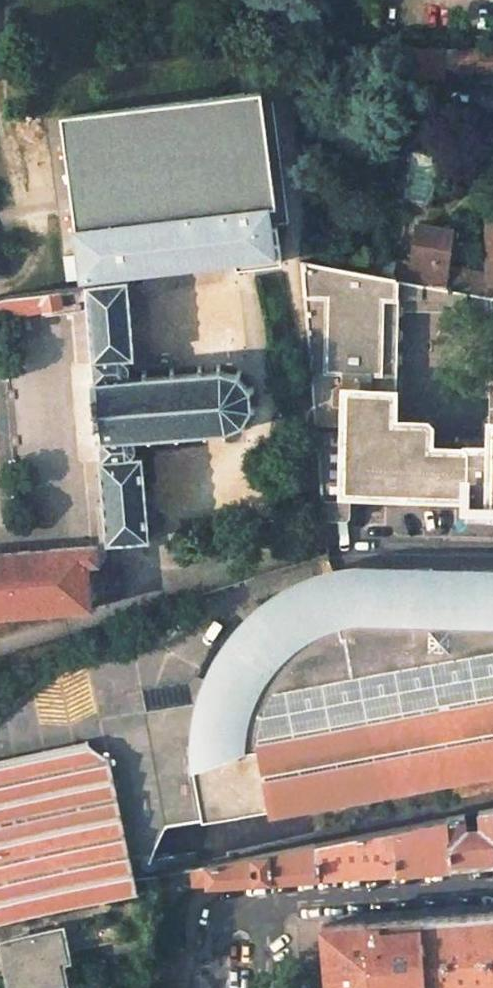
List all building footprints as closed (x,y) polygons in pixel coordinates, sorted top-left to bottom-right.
[(414,48),(398,48),(398,58),(414,58),(414,48)] [(454,49),(454,73),(492,73),(492,49),(454,49)] [(60,116),(81,279),(235,260),(236,268),(282,263),(279,225),(265,226),(263,208),(276,206),(262,91),(60,116)] [(439,224),(416,220),(416,225),(439,229),(439,224)] [(439,229),(416,225),(411,270),(410,276),(448,285),(449,273),(453,231),(439,229)] [(320,256),(324,498),(344,499),(344,492),(466,495),(465,504),(482,505),(492,505),(492,423),(490,423),(490,447),(467,447),(467,448),(430,448),(429,447),(429,426),(426,423),(392,422),(395,307),(396,273),(373,268),(320,256)] [(396,273),(395,307),(488,309),(492,314),(492,328),(492,295),(486,294),(481,292),(448,285),(410,276),(401,274),(396,273)] [(481,279),(449,273),(448,285),(481,292),(481,286),(481,279)] [(148,277),(128,280),(129,287),(149,285),(148,277)] [(128,280),(85,285),(86,298),(91,363),(92,362),(124,361),(135,361),(129,287),(128,280)] [(86,298),(85,285),(72,287),(12,295),(0,297),(0,316),(86,298)] [(124,361),(92,362),(94,383),(89,384),(89,387),(92,387),(93,396),(89,396),(89,400),(92,399),(94,424),(91,424),(91,428),(96,427),(97,436),(93,436),(94,440),(99,439),(100,460),(132,457),(136,450),(135,443),(130,438),(146,436),(147,443),(152,443),(151,436),(174,434),(175,441),(180,440),(179,433),(202,431),(203,438),(208,438),(207,431),(221,430),(222,437),(227,436),(226,429),(239,424),(244,429),(247,426),(243,420),(249,409),(256,411),(258,406),(251,404),(250,391),(256,389),(254,384),(248,387),(239,377),(243,371),(239,368),(235,375),(221,371),(220,364),(216,364),(216,371),(202,373),(201,365),(197,366),(197,373),(174,375),(173,368),(169,369),(169,376),(146,378),(146,371),(141,371),(142,378),(125,380),(129,373),(129,367),(124,361)] [(132,457),(100,460),(99,460),(106,543),(110,543),(150,540),(143,456),(132,457)] [(344,499),(324,498),(324,516),(344,516),(345,502),(345,499),(344,499)] [(482,505),(481,519),(492,520),(492,505),(482,505)] [(92,608),(89,563),(99,562),(97,544),(91,545),(0,552),(0,616),(92,608)] [(492,765),(492,570),(462,570),(461,581),(381,580),(381,572),(365,571),(365,580),(353,580),(341,582),(335,583),(328,585),(310,591),(287,602),(276,609),(261,620),(243,638),(228,659),(222,670),(214,688),(210,700),(144,712),(165,825),(492,765)] [(0,761),(0,800),(111,777),(104,739),(0,761)] [(136,883),(133,872),(111,777),(0,800),(0,913),(136,883)] [(446,816),(449,865),(492,862),(492,807),(477,810),(478,820),(464,821),(463,813),(446,816)] [(446,816),(394,827),(397,869),(449,865),(446,816)] [(317,875),(397,869),(394,827),(314,842),(317,875)] [(314,842),(205,863),(207,884),(269,879),(317,875),(314,842)] [(205,863),(187,865),(189,886),(207,884),(205,863)] [(418,917),(424,987),(492,987),(492,911),(418,917)] [(327,987),(424,987),(418,917),(321,925),(327,987)] [(0,942),(0,943),(10,987),(67,987),(59,954),(67,952),(61,929),(0,942)] [(178,937),(160,934),(158,943),(176,946),(178,937)] [(183,951),(158,947),(152,979),(156,980),(159,981),(177,984),(183,951)]
